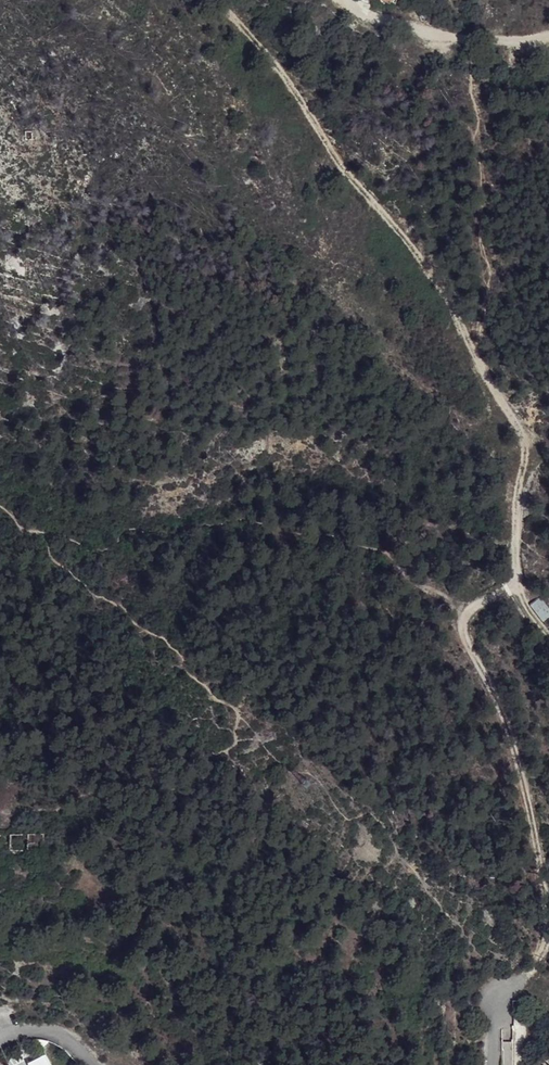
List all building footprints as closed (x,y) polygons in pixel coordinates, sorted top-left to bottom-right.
[(396,0),(371,0),(391,10),(396,0)] [(427,12),(424,11),(422,12),(420,14),(419,17),(421,20),(424,21),(427,20),(429,18),(429,14),(427,12)] [(0,833),(0,837),(0,842),(10,842),(11,850),(30,849),(30,842),(45,840),(45,831),(0,833)] [(29,1064),(51,1064),(45,1054),(28,1062),(29,1064)]
